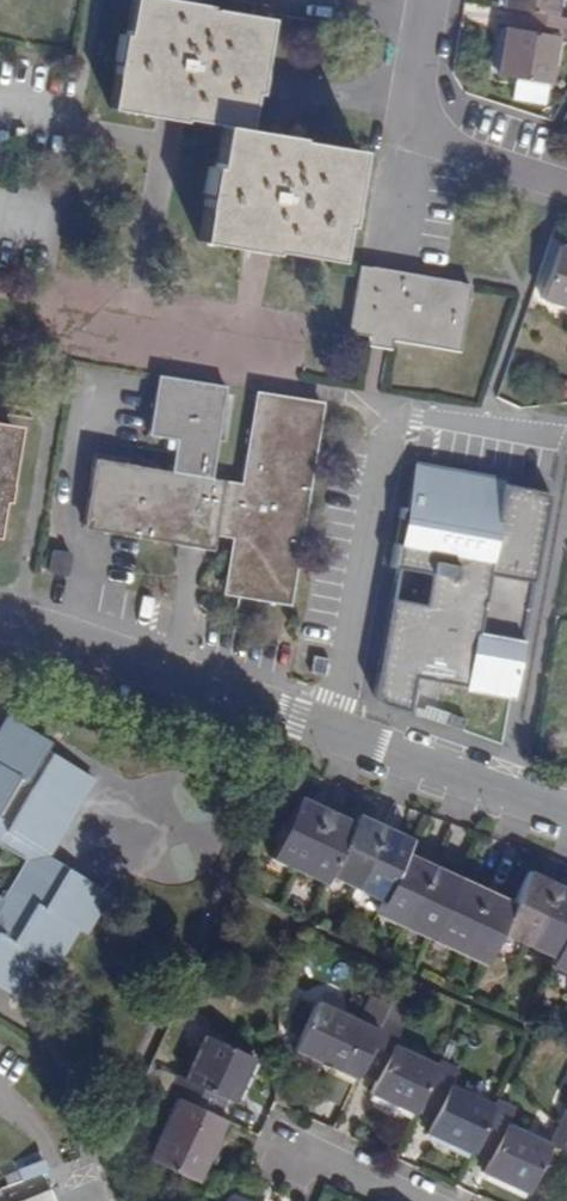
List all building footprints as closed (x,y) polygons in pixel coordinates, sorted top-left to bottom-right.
[(490,7),(518,11),(555,18),(558,0),(486,0),(490,7)] [(176,7),(140,2),(133,40),(126,38),(124,44),(119,43),(116,66),(121,67),(118,87),(124,88),(121,118),(155,124),(154,129),(181,133),(182,125),(221,130),(229,132),(223,170),(215,168),(214,173),(210,172),(206,197),(210,197),(207,217),(216,219),(211,247),(245,252),(244,259),(271,263),(272,256),(328,265),(333,246),(340,247),(343,232),(346,233),(350,213),(341,211),(346,191),(353,192),(359,157),(300,147),(300,143),(291,142),(291,139),(270,135),(268,139),(246,135),(239,133),(243,114),(250,116),(253,101),(257,102),(260,84),(251,82),(254,62),(264,63),(270,25),(252,23),(209,16),(210,13),(199,11),(200,7),(176,3),(176,7)] [(555,18),(518,11),(513,33),(505,33),(497,79),(514,83),(511,101),(541,106),(545,90),(548,91),(558,41),(566,43),(566,39),(566,20),(555,18)] [(562,249),(546,298),(566,306),(566,250),(562,249)] [(455,351),(468,282),(359,265),(348,335),(368,338),(366,351),(390,354),(392,342),(455,351)] [(230,544),(221,596),(290,607),(323,407),(255,395),(240,488),(209,483),(225,392),(158,381),(149,439),(176,444),(171,478),(95,465),(83,535),(213,556),(215,541),(230,544)] [(9,426),(2,424),(0,424),(0,486),(9,426)] [(502,484),(413,468),(395,569),(428,575),(421,609),(389,604),(372,702),(405,714),(413,682),(508,698),(544,495),(501,488),(502,484)] [(66,550),(45,547),(41,571),(62,574),(66,550)] [(408,715),(431,723),(433,711),(410,705),(408,715)] [(13,995),(38,957),(52,965),(76,927),(83,932),(107,891),(46,854),(93,777),(52,753),(46,749),(51,741),(11,718),(0,735),(0,848),(23,862),(0,900),(0,899),(0,987),(13,995)] [(297,870),(326,809),(298,796),(270,857),(297,870)] [(328,874),(352,821),(326,809),(297,870),(324,883),(328,874)] [(355,887),(383,826),(355,813),(352,821),(328,874),(354,887),(355,887)] [(405,851),(411,839),(383,826),(355,887),(382,899),(405,851)] [(403,926),(432,865),(405,851),(382,899),(376,913),(403,926)] [(430,938),(459,876),(432,865),(403,926),(430,938)] [(500,931),(527,944),(556,883),(528,870),(513,902),(500,931)] [(430,938),(457,951),(486,889),(459,876),(430,938)] [(556,883),(527,944),(554,957),(566,929),(566,888),(556,883)] [(500,931),(513,902),(486,889),(457,951),(484,964),(500,931)] [(554,957),(550,965),(566,973),(566,929),(554,957)] [(366,1007),(359,1020),(317,1000),(315,1003),(301,1034),(294,1049),(355,1078),(384,1018),(390,1005),(371,996),(366,1007)] [(285,1027),(301,1034),(315,1003),(300,997),(285,1027)] [(390,1005),(384,1018),(402,1026),(411,1007),(393,998),(390,1005)] [(416,1111),(438,1062),(395,1042),(402,1026),(384,1018),(359,1071),(376,1079),(370,1092),(415,1113),(416,1111)] [(234,1102),(255,1057),(206,1035),(186,1078),(176,1074),(168,1092),(177,1096),(220,1116),(227,1099),(234,1102)] [(472,1150),(495,1101),(451,1081),(459,1066),(441,1057),(438,1062),(416,1111),(432,1119),(426,1132),(471,1152),(472,1150)] [(226,1119),(220,1116),(177,1096),(148,1159),(197,1181),(226,1119)] [(550,1143),(507,1123),(515,1107),(496,1099),(495,1101),(472,1150),(489,1158),(483,1172),(528,1193),(535,1178),(551,1144),(550,1143)] [(565,1110),(557,1127),(566,1132),(566,1111),(565,1110)] [(557,1127),(550,1143),(551,1144),(558,1147),(566,1152),(566,1132),(557,1127)] [(48,1170),(43,1159),(4,1175),(8,1185),(48,1170)]
